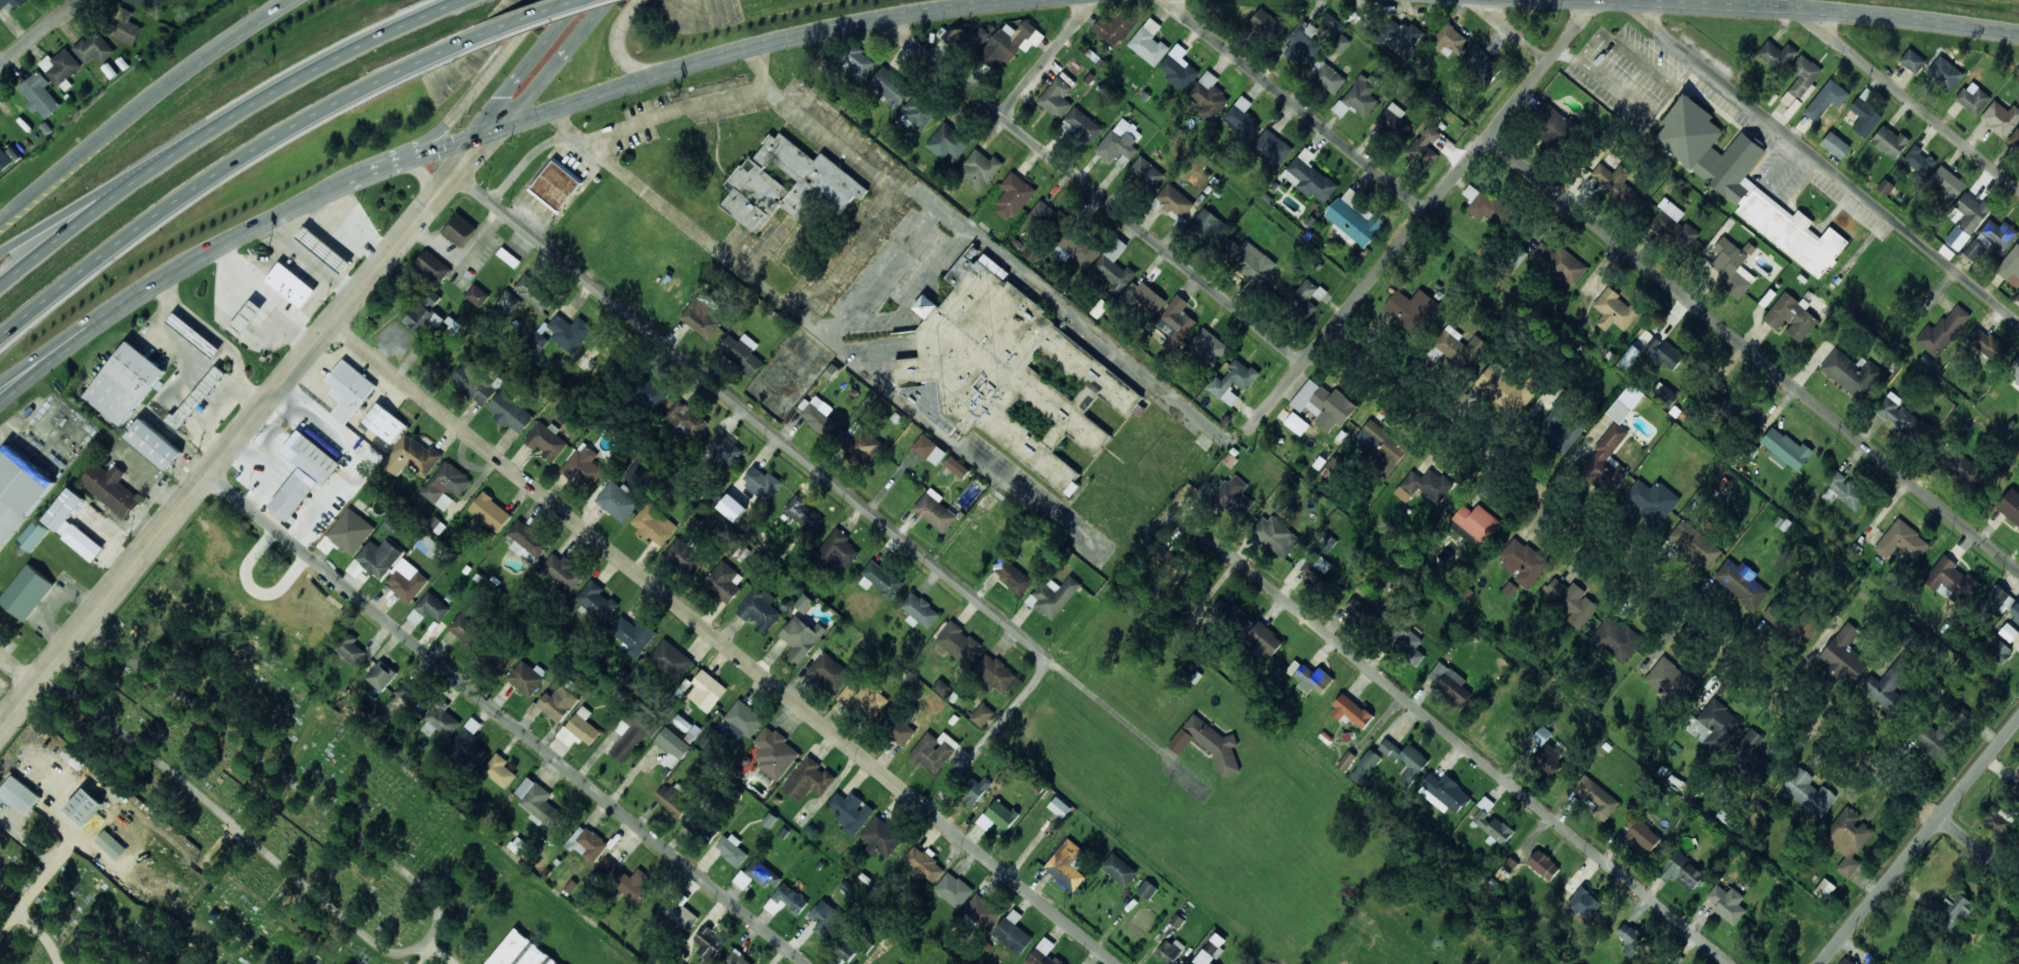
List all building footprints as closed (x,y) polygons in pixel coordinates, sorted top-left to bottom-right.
[(8,3),(13,10),(24,0),(0,0),(0,10),(8,3)] [(128,20),(133,12),(120,5),(106,31),(133,45),(143,28),(128,20)] [(1282,23),(1261,7),(1251,21),(1272,37),(1282,23)] [(1110,23),(1101,17),(1092,29),(1117,48),(1137,22),(1121,9),(1110,23)] [(1344,25),(1328,12),(1319,22),(1335,36),(1344,25)] [(1162,25),(1150,16),(1128,46),(1155,67),(1169,48),(1153,36),(1162,25)] [(1046,34),(1025,19),(1017,30),(1005,21),(980,57),(997,69),(1004,59),(1010,63),(1021,47),(1027,52),(1033,43),(1038,46),(1046,34)] [(1463,44),(1468,39),(1448,22),(1430,43),(1444,54),(1450,48),(1461,58),(1469,49),(1463,44)] [(1330,46),(1341,55),(1352,41),(1341,32),(1330,46)] [(100,59),(111,56),(103,33),(75,42),(81,62),(99,57),(100,59)] [(1757,54),(1781,74),(1799,51),(1788,43),(1782,50),(1768,39),(1757,54)] [(844,71),(850,64),(863,77),(876,63),(854,43),(835,63),(844,71)] [(81,66),(65,47),(52,58),(50,55),(39,63),(58,86),(81,66)] [(1466,63),(1489,83),(1502,67),(1480,47),(1466,63)] [(1899,60),(1916,73),(1926,60),(1909,47),(1899,60)] [(1189,63),(1185,67),(1170,54),(1157,68),(1184,92),(1200,73),(1189,63)] [(1800,76),(1780,100),(1789,107),(1797,97),(1803,102),(1816,86),(1812,83),(1823,70),(1803,54),(1791,68),(1800,76)] [(1965,74),(1940,54),(1925,73),(1950,93),(1965,74)] [(1347,79),(1320,57),(1308,72),(1334,94),(1347,79)] [(897,112),(913,86),(881,66),(869,86),(891,100),(887,106),(897,112)] [(1219,79),(1209,70),(1188,92),(1203,106),(1198,112),(1210,123),(1231,99),(1214,84),(1219,79)] [(1365,118),(1378,100),(1370,94),(1378,83),(1363,71),(1333,110),(1342,117),(1351,106),(1365,118)] [(20,85),(44,120),(62,107),(38,72),(20,85)] [(1060,120),(1073,104),(1064,98),(1073,87),(1058,75),(1037,101),(1060,120)] [(1832,102),(1839,108),(1850,93),(1831,78),(1804,112),(1816,123),(1832,102)] [(1979,87),(1973,94),(1964,86),(1954,98),(1976,116),(1991,97),(1979,87)] [(1739,204),(1754,183),(1746,177),(1766,150),(1741,131),(1723,155),(1712,147),(1724,131),(1710,121),(1715,115),(1684,93),(1662,122),(1666,125),(1654,141),(1739,204)] [(1246,112),(1252,103),(1241,94),(1223,119),(1238,130),(1233,136),(1245,145),(1261,123),(1246,112)] [(1884,115),(1859,96),(1850,108),(1860,116),(1852,127),(1866,138),(1884,115)] [(2005,138),(2018,120),(2018,108),(2013,104),(2009,110),(1995,99),(1979,119),(2005,138)] [(1406,112),(1393,101),(1375,121),(1397,141),(1411,127),(1401,118),(1406,112)] [(1560,146),(1576,124),(1546,102),(1530,125),(1560,146)] [(1091,143),(1103,128),(1075,106),(1063,120),(1091,143)] [(970,142),(944,121),(925,145),(943,159),(948,152),(957,159),(970,142)] [(1428,169),(1439,154),(1429,147),(1440,132),(1428,123),(1406,152),(1428,169)] [(1871,141),(1895,160),(1911,140),(1900,132),(1898,135),(1884,124),(1871,141)] [(1112,128),(1096,149),(1112,162),(1113,160),(1123,168),(1138,150),(1132,145),(1141,134),(1131,125),(1122,136),(1112,128)] [(2018,148),(2018,128),(2017,127),(2007,140),(2018,148)] [(1277,170),(1293,148),(1266,128),(1250,150),(1277,170)] [(1841,160),(1852,147),(1831,130),(1820,143),(1841,160)] [(758,234),(780,205),(801,220),(817,198),(840,215),(855,195),(862,200),(870,189),(821,153),(817,160),(781,133),(777,138),(772,134),(753,159),(748,155),(725,186),(732,191),(721,206),(758,234)] [(1911,177),(1920,184),(1937,162),(1915,144),(1903,158),(1917,170),(1911,177)] [(14,161),(0,145),(0,173),(14,161)] [(1281,176),(1309,197),(1312,193),(1325,203),(1338,185),(1309,163),(1315,154),(1304,146),(1281,176)] [(956,174),(980,193),(1003,162),(994,155),(991,159),(976,148),(956,174)] [(1165,175),(1141,155),(1128,170),(1152,190),(1165,175)] [(560,213),(584,178),(553,158),(530,192),(560,213)] [(1631,172),(1620,164),(1613,173),(1600,162),(1590,176),(1625,203),(1635,191),(1624,182),(1631,172)] [(1966,185),(1942,164),(1927,182),(1950,203),(1966,185)] [(993,211),(1007,220),(1011,214),(1017,218),(1036,188),(1011,171),(1001,186),(1007,190),(993,211)] [(1877,188),(1887,196),(1895,186),(1885,178),(1877,188)] [(1486,214),(1496,223),(1506,211),(1473,180),(1462,192),(1472,202),(1466,208),(1480,221),(1486,214)] [(1195,202),(1166,183),(1155,200),(1184,219),(1195,202)] [(1385,221),(1357,202),(1362,196),(1348,185),(1325,217),(1367,247),(1385,221)] [(1736,212),(1819,278),(1848,241),(1830,226),(1821,238),(1808,228),(1813,221),(1798,209),(1793,215),(1756,186),(1736,212)] [(1959,224),(1971,234),(1993,208),(1983,200),(1980,203),(1966,192),(1954,206),(1966,215),(1959,224)] [(1685,212),(1665,196),(1658,205),(1661,208),(1651,221),(1687,250),(1699,234),(1680,219),(1685,212)] [(1028,217),(1057,235),(1068,217),(1040,198),(1028,217)] [(1207,239),(1210,234),(1220,239),(1229,223),(1201,208),(1189,229),(1207,239)] [(443,230),(461,247),(477,229),(459,212),(443,230)] [(1974,261),(1990,241),(2003,252),(2018,233),(2018,232),(2004,220),(1999,226),(1990,219),(1963,252),(1974,261)] [(340,271),(295,233),(303,223),(348,261),(340,271)] [(1971,236),(1958,224),(1945,239),(1958,251),(1971,236)] [(1085,269),(1102,251),(1074,225),(1057,243),(1085,269)] [(1740,299),(1757,278),(1742,266),(1756,247),(1748,241),(1741,250),(1723,236),(1713,249),(1719,255),(1711,265),(1721,273),(1715,280),(1740,299)] [(1137,271),(1128,265),(1125,269),(1115,262),(1128,245),(1117,237),(1092,271),(1121,293),(1137,271)] [(1278,264),(1246,239),(1241,246),(1231,238),(1220,253),(1261,286),(1278,264)] [(2013,273),(2018,277),(2018,241),(2018,240),(1995,271),(2007,280),(2013,273)] [(1571,288),(1588,268),(1562,245),(1556,253),(1542,241),(1532,253),(1571,288)] [(439,283),(451,270),(428,250),(417,263),(439,283)] [(907,388),(902,393),(953,435),(960,427),(968,434),(977,423),(1066,496),(1069,493),(1075,497),(1084,486),(1078,481),(1083,475),(1055,451),(1069,434),(1097,457),(1114,436),(1087,413),(1101,396),(1128,418),(1133,412),(1141,418),(1148,409),(1140,403),(1145,397),(1056,324),(1058,322),(1047,313),(1049,311),(1012,280),(1010,282),(1006,279),(1011,273),(988,254),(979,264),(968,255),(948,279),(958,288),(943,307),(928,295),(917,308),(930,319),(919,331),(922,357),(898,359),(900,384),(930,381),(930,385),(907,388)] [(263,277),(278,258),(312,285),(297,304),(263,277)] [(544,311),(555,295),(524,275),(513,290),(544,311)] [(1310,300),(1315,293),(1320,298),(1325,293),(1306,276),(1285,299),(1307,319),(1318,307),(1310,300)] [(1154,317),(1168,302),(1140,277),(1126,293),(1154,317)] [(490,296),(475,283),(465,296),(480,308),(490,296)] [(1596,323),(1606,331),(1613,322),(1625,331),(1640,311),(1607,287),(1593,306),(1603,313),(1596,323)] [(403,319),(425,339),(444,319),(432,308),(441,298),(430,288),(421,298),(424,301),(418,308),(415,306),(403,319)] [(1438,303),(1420,288),(1410,300),(1398,289),(1383,307),(1413,333),(1438,303)] [(521,300),(506,289),(498,299),(513,311),(521,300)] [(1189,302),(1177,293),(1154,325),(1180,344),(1197,321),(1183,310),(1189,302)] [(716,312),(697,296),(680,318),(709,340),(722,323),(713,316),(716,312)] [(236,335),(226,327),(249,299),(259,308),(236,335)] [(1935,330),(1928,324),(1915,341),(1936,358),(1971,314),(1957,303),(1935,330)] [(218,344),(213,351),(167,316),(173,310),(218,344)] [(572,353),(594,329),(580,316),(571,325),(559,313),(545,329),(572,353)] [(1475,334),(1468,342),(1447,325),(1432,343),(1465,370),(1487,343),(1475,334)] [(1212,366),(1229,348),(1205,326),(1188,345),(1212,366)] [(1988,336),(1979,328),(1969,340),(1996,365),(2009,349),(1991,333),(1988,336)] [(550,338),(538,330),(528,345),(540,353),(550,338)] [(754,376),(765,361),(753,353),(759,344),(744,333),(739,341),(729,334),(717,350),(754,376)] [(1666,340),(1663,343),(1654,336),(1644,349),(1672,371),(1685,355),(1666,340)] [(82,391),(124,340),(159,368),(116,419),(82,391)] [(1820,367),(1860,400),(1883,371),(1868,359),(1861,368),(1836,347),(1820,367)] [(2015,357),(2004,375),(2018,384),(2018,360),(2015,357)] [(1207,388),(1232,407),(1240,396),(1230,388),(1234,383),(1246,391),(1259,374),(1237,358),(1222,379),(1216,375),(1207,388)] [(332,413),(347,424),(377,384),(343,359),(326,381),(335,387),(330,394),(340,401),(332,413)] [(1517,415),(1543,385),(1531,376),(1523,385),(1494,361),(1477,381),(1517,415)] [(451,381),(485,406),(499,387),(465,362),(451,381)] [(226,372),(216,364),(170,424),(180,432),(226,372)] [(654,411),(669,394),(648,375),(633,391),(654,411)] [(1341,427),(1358,406),(1336,388),(1331,394),(1310,377),(1290,403),(1301,412),(1305,407),(1318,417),(1314,421),(1329,432),(1336,423),(1341,427)] [(1650,393),(1670,408),(1679,396),(1660,381),(1650,393)] [(534,417),(502,390),(488,407),(496,414),(495,416),(519,435),(534,417)] [(1901,404),(1904,400),(1891,390),(1875,410),(1910,437),(1923,421),(1901,404)] [(1733,394),(1714,397),(1717,419),(1736,416),(1733,394)] [(805,398),(796,411),(828,436),(837,423),(828,416),(833,408),(816,395),(811,402),(805,398)] [(1564,454),(1590,425),(1580,417),(1569,429),(1562,422),(1576,407),(1563,396),(1535,429),(1564,454)] [(663,417),(678,430),(681,427),(695,439),(709,424),(680,398),(663,417)] [(1616,420),(1594,448),(1597,450),(1579,473),(1602,490),(1607,483),(1615,490),(1630,471),(1610,456),(1629,431),(1620,424),(1632,409),(1618,398),(1606,413),(1616,420)] [(376,400),(405,422),(391,442),(361,420),(376,400)] [(1301,436),(1310,425),(1294,411),(1284,422),(1301,436)] [(180,449),(164,468),(124,434),(140,416),(180,449)] [(524,441),(536,450),(537,448),(554,461),(569,443),(556,433),(558,431),(542,418),(524,441)] [(1409,446),(1368,419),(1354,441),(1378,457),(1372,467),(1389,478),(1409,446)] [(840,438),(866,464),(884,447),(859,420),(840,438)] [(1760,442),(1772,450),(1769,455),(1785,467),(1788,464),(1798,472),(1812,453),(1774,424),(1760,442)] [(441,457),(408,432),(391,453),(402,461),(403,460),(425,477),(441,457)] [(293,461),(325,485),(342,462),(303,433),(292,448),(299,453),(293,461)] [(744,450),(721,433),(708,450),(731,467),(744,450)] [(937,466),(947,452),(923,433),(912,448),(937,466)] [(598,453),(582,442),(560,471),(571,479),(573,477),(590,490),(605,471),(592,461),(598,453)] [(55,480),(8,444),(0,454),(0,553),(55,480)] [(1974,482),(1981,462),(1941,448),(1934,468),(1974,482)] [(963,479),(970,470),(951,455),(944,464),(963,479)] [(1342,462),(1332,456),(1325,467),(1336,473),(1342,462)] [(625,478),(639,486),(650,465),(636,458),(625,478)] [(472,480),(447,460),(421,492),(444,510),(455,497),(457,499),(472,480)] [(80,483),(127,519),(142,500),(119,482),(127,472),(116,464),(109,473),(96,462),(80,483)] [(741,480),(767,502),(783,483),(769,471),(766,475),(754,465),(741,480)] [(1394,493),(1407,503),(1418,488),(1439,504),(1454,485),(1430,467),(1422,478),(1411,470),(1394,493)] [(1857,511),(1868,494),(1847,481),(1849,478),(1834,468),(1824,484),(1828,486),(1821,497),(1831,504),(1836,497),(1857,511)] [(268,503),(294,470),(314,486),(288,519),(268,503)] [(1242,493),(1249,485),(1233,472),(1211,498),(1239,521),(1255,503),(1242,493)] [(1658,479),(1651,488),(1638,478),(1625,496),(1661,524),(1681,498),(1658,479)] [(622,484),(620,486),(612,480),(595,500),(623,523),(642,500),(622,484)] [(94,561),(105,547),(70,520),(86,499),(70,486),(43,521),(94,561)] [(945,534),(962,512),(952,504),(948,509),(940,502),(944,497),(931,487),(913,509),(945,534)] [(2012,487),(1995,507),(2018,527),(2018,492),(2012,487)] [(469,508),(497,533),(512,515),(484,491),(469,508)] [(736,522),(747,508),(729,493),(717,507),(736,522)] [(783,511),(813,533),(825,518),(795,495),(783,511)] [(1281,512),(1289,502),(1280,495),(1272,505),(1281,512)] [(632,522),(645,532),(662,547),(678,527),(648,501),(632,522)] [(353,547),(330,528),(351,503),(374,521),(353,547)] [(1447,524),(1471,544),(1476,538),(1484,545),(1502,523),(1479,504),(1472,512),(1463,504),(1447,524)] [(1250,532),(1286,558),(1300,539),(1265,513),(1250,532)] [(31,552),(49,529),(35,518),(17,540),(31,552)] [(1931,543),(1898,518),(1874,549),(1887,559),(1897,547),(1916,561),(1931,543)] [(509,547),(520,556),(525,549),(538,559),(550,543),(518,519),(507,533),(515,540),(509,547)] [(1708,570),(1723,551),(1682,519),(1667,538),(1708,570)] [(860,552),(848,542),(851,538),(837,526),(813,556),(826,567),(832,560),(845,570),(860,552)] [(440,546),(424,533),(415,544),(430,557),(440,546)] [(1528,587),(1550,564),(1517,534),(1496,558),(1528,587)] [(1320,547),(1327,553),(1337,542),(1329,536),(1320,547)] [(695,576),(707,559),(677,537),(664,555),(695,576)] [(380,547),(371,540),(355,559),(380,580),(403,553),(386,539),(380,547)] [(570,593),(583,576),(572,567),(575,564),(566,556),(563,560),(553,552),(540,569),(570,593)] [(1967,601),(1980,584),(1956,565),(1957,564),(1943,553),(1923,580),(1944,596),(1950,588),(1967,601)] [(1323,581),(1329,559),(1310,554),(1303,575),(1323,581)] [(1034,579),(1000,555),(989,570),(1024,595),(1034,579)] [(1713,577),(1755,610),(1770,591),(1754,579),(1758,574),(1742,561),(1739,566),(1728,557),(1713,577)] [(884,591),(881,594),(889,601),(903,583),(873,558),(861,573),(884,591)] [(729,603),(746,576),(719,559),(703,586),(729,603)] [(25,621),(55,584),(29,564),(0,600),(0,602),(25,621)] [(418,571),(410,580),(397,569),(386,583),(410,603),(429,580),(418,571)] [(1053,621),(1081,583),(1070,575),(1061,586),(1047,576),(1028,602),(1053,621)] [(1579,630),(1599,606),(1584,594),(1586,591),(1573,581),(1568,587),(1556,577),(1544,592),(1571,614),(1566,620),(1579,630)] [(603,591),(605,589),(593,578),(576,596),(604,622),(619,605),(603,591)] [(1990,617),(2001,605),(2008,612),(2018,601),(1998,584),(1978,606),(1990,617)] [(748,621),(750,619),(767,632),(782,613),(771,605),(775,599),(757,585),(736,612),(748,621)] [(438,624),(451,609),(429,590),(416,605),(438,624)] [(915,626),(918,621),(929,629),(941,612),(911,591),(900,607),(910,613),(906,620),(915,626)] [(1345,606),(1358,619),(1372,604),(1359,591),(1345,606)] [(794,604),(805,614),(815,602),(804,593),(794,604)] [(1762,615),(1776,626),(1791,607),(1777,596),(1762,615)] [(1238,608),(1217,600),(1210,618),(1232,626),(1238,608)] [(2018,623),(2018,602),(2008,613),(2018,623)] [(469,651),(485,633),(462,612),(448,627),(464,641),(462,643),(469,651)] [(1817,619),(1799,613),(1790,640),(1808,646),(1817,619)] [(798,666),(827,630),(818,622),(813,628),(795,614),(779,635),(793,647),(785,656),(798,666)] [(1590,640),(1624,665),(1643,639),(1609,614),(1590,640)] [(636,626),(622,615),(608,632),(637,657),(657,633),(641,619),(636,626)] [(952,620),(935,640),(966,666),(983,646),(952,620)] [(1284,641),(1259,620),(1245,636),(1270,657),(1284,641)] [(1852,684),(1869,662),(1848,646),(1860,630),(1847,621),(1816,662),(1838,679),(1841,676),(1852,684)] [(2018,632),(2007,622),(1999,632),(2010,642),(2018,632)] [(1418,664),(1425,655),(1416,648),(1422,640),(1401,623),(1388,641),(1418,664)] [(1921,634),(1906,624),(1895,641),(1910,651),(1921,634)] [(333,648),(357,665),(369,648),(345,631),(333,648)] [(2013,651),(1994,634),(1981,647),(2001,665),(2013,651)] [(678,683),(695,663),(666,637),(648,657),(678,683)] [(505,674),(518,660),(501,645),(488,660),(505,674)] [(852,673),(825,651),(809,670),(836,692),(852,673)] [(1018,675),(987,652),(973,669),(1004,693),(1018,675)] [(1880,681),(1871,674),(1861,687),(1891,710),(1902,696),(1895,691),(1915,663),(1901,653),(1880,681)] [(359,675),(383,694),(399,674),(375,655),(359,675)] [(1677,706),(1697,682),(1664,655),(1644,679),(1677,706)] [(506,679),(530,697),(548,673),(538,665),(535,669),(522,659),(506,679)] [(1426,680),(1463,706),(1472,692),(1462,686),(1466,679),(1439,661),(1426,680)] [(1319,666),(1315,672),(1304,663),(1293,677),(1310,690),(1312,687),(1321,695),(1334,678),(1319,666)] [(687,696),(709,713),(728,689),(703,669),(692,682),(695,685),(687,696)] [(889,699),(857,673),(840,695),(873,720),(889,699)] [(416,719),(432,698),(406,679),(396,692),(414,706),(408,713),(416,719)] [(545,691),(528,711),(536,717),(542,709),(559,723),(579,699),(561,684),(551,696),(545,691)] [(1340,721),(1345,715),(1363,729),(1374,717),(1344,693),(1329,712),(1340,721)] [(750,738),(765,721),(740,699),(725,717),(750,738)] [(1743,720),(1715,699),(1690,732),(1704,743),(1708,737),(1723,748),(1743,720)] [(429,723),(431,721),(446,737),(459,725),(438,702),(423,716),(429,723)] [(970,718),(982,728),(995,712),(983,702),(970,718)] [(573,747),(580,737),(591,745),(601,731),(586,720),(592,712),(582,704),(558,737),(573,747)] [(1952,714),(1967,727),(1976,716),(1960,704),(1952,714)] [(609,752),(625,763),(646,733),(652,737),(659,727),(631,707),(615,729),(622,734),(609,752)] [(903,746),(916,731),(891,710),(879,725),(903,746)] [(1221,777),(1241,771),(1233,747),(1238,745),(1235,733),(1224,736),(1194,713),(1182,729),(1215,755),(1221,777)] [(479,761),(488,746),(473,738),(481,723),(470,717),(453,746),(479,761)] [(1946,760),(1958,734),(1939,726),(1937,729),(1925,724),(1915,746),(1946,760)] [(762,747),(753,761),(780,780),(801,751),(766,726),(755,742),(762,747)] [(718,734),(709,727),(698,742),(706,749),(718,734)] [(1735,752),(1762,768),(1776,745),(1748,728),(1735,752)] [(944,732),(939,739),(927,731),(909,756),(936,775),(960,743),(944,732)] [(1409,743),(1403,751),(1386,738),(1378,749),(1396,762),(1399,759),(1409,767),(1400,779),(1409,787),(1430,759),(1409,743)] [(1558,760),(1563,754),(1548,742),(1534,760),(1554,776),(1564,764),(1558,760)] [(1349,776),(1361,785),(1382,758),(1370,748),(1349,776)] [(1337,767),(1346,772),(1356,755),(1347,749),(1337,767)] [(482,771),(506,789),(517,775),(505,765),(508,760),(497,752),(482,771)] [(782,789),(801,803),(812,788),(822,796),(836,777),(826,769),(807,755),(782,789)] [(1822,784),(1819,790),(1809,783),(1814,776),(1799,765),(1781,791),(1821,819),(1838,795),(1822,784)] [(1440,780),(1431,773),(1417,790),(1444,813),(1449,807),(1457,814),(1472,796),(1445,774),(1440,780)] [(26,816),(42,797),(14,774),(0,791),(0,795),(26,816)] [(1604,821),(1620,801),(1584,774),(1572,789),(1595,807),(1591,811),(1604,821)] [(566,815),(547,800),(552,794),(529,776),(516,792),(522,798),(519,803),(554,830),(566,815)] [(980,783),(973,777),(959,794),(974,806),(993,782),(986,776),(980,783)] [(654,799),(679,818),(692,801),(666,783),(654,799)] [(84,825),(104,803),(86,787),(66,809),(84,825)] [(852,791),(847,798),(837,791),(827,805),(840,814),(834,821),(855,837),(875,810),(865,802),(866,802),(852,791)] [(1515,830),(1495,816),(1490,822),(1485,817),(1495,803),(1485,795),(1478,805),(1482,808),(1472,820),(1494,836),(1493,837),(1504,845),(1515,830)] [(1048,808),(1064,818),(1072,807),(1055,796),(1048,808)] [(1006,831),(1019,815),(998,798),(985,814),(1006,831)] [(1848,879),(1861,863),(1853,857),(1874,831),(1861,820),(1862,818),(1847,805),(1821,837),(1845,857),(1836,868),(1848,879)] [(2012,824),(2009,821),(2016,812),(2007,805),(2000,814),(1992,807),(1981,821),(2001,838),(2012,824)] [(875,856),(878,851),(888,858),(904,836),(876,815),(861,836),(870,843),(865,849),(875,856)] [(1662,837),(1635,815),(1624,829),(1651,851),(1662,837)] [(594,863),(608,843),(581,824),(567,844),(594,863)] [(95,840),(117,861),(128,850),(106,829),(95,840)] [(739,867),(748,854),(738,846),(742,841),(729,831),(716,849),(739,867)] [(1071,864),(1083,850),(1068,837),(1044,867),(1074,891),(1086,876),(1071,864)] [(924,852),(914,845),(903,860),(933,884),(947,867),(926,850),(924,852)] [(629,857),(617,846),(600,863),(613,875),(629,857)] [(1550,881),(1561,867),(1538,849),(1527,863),(1550,881)] [(1708,876),(1678,850),(1657,872),(1666,880),(1671,875),(1692,894),(1708,876)] [(1126,887),(1138,872),(1114,851),(1101,866),(1126,887)] [(745,872),(773,891),(783,876),(755,858),(745,872)] [(1516,862),(1509,858),(1503,867),(1510,871),(1516,862)] [(637,905),(651,890),(645,885),(651,878),(640,867),(631,877),(624,871),(613,882),(637,905)] [(974,888),(947,871),(934,891),(960,909),(974,888)] [(1814,893),(1826,901),(1836,885),(1823,877),(1814,893)] [(1149,901),(1159,889),(1146,879),(1137,891),(1149,901)] [(770,900),(770,901),(765,907),(775,915),(783,905),(798,916),(809,901),(784,882),(770,900)] [(1747,911),(1739,904),(1745,897),(1732,886),(1727,892),(1717,883),(1706,896),(1716,905),(1713,908),(1734,926),(1747,911)] [(1603,902),(1582,886),(1567,905),(1588,921),(1603,902)] [(1954,898),(1951,896),(1933,920),(1951,934),(1974,903),(1958,892),(1954,898)] [(1002,910),(975,893),(963,913),(989,929),(1002,910)] [(661,914),(687,933),(699,917),(673,898),(661,914)] [(832,906),(827,912),(816,904),(807,916),(817,923),(812,929),(827,940),(844,916),(832,906)] [(992,935),(1021,955),(1033,937),(1016,925),(1023,915),(1012,907),(992,935)] [(1616,932),(1628,942),(1621,949),(1632,958),(1647,939),(1625,921),(1616,932)] [(704,925),(695,940),(704,945),(696,957),(707,963),(712,963),(727,939),(704,925)] [(848,962),(858,951),(853,945),(861,937),(851,928),(832,948),(848,962)] [(514,929),(487,963),(559,963),(514,929)] [(1213,963),(1224,949),(1220,946),(1226,939),(1217,932),(1191,963),(1214,963),(1213,963)] [(1028,963),(1040,963),(1056,945),(1045,936),(1025,962),(1028,963)] [(1166,940),(1156,954),(1169,963),(1173,963),(1186,946),(1176,939),(1172,944),(1166,940)] [(736,948),(726,959),(732,963),(753,963),(736,948)] [(1042,963),(1063,963),(1049,954),(1042,963)] [(1845,956),(1838,963),(1856,963),(1845,956)]
